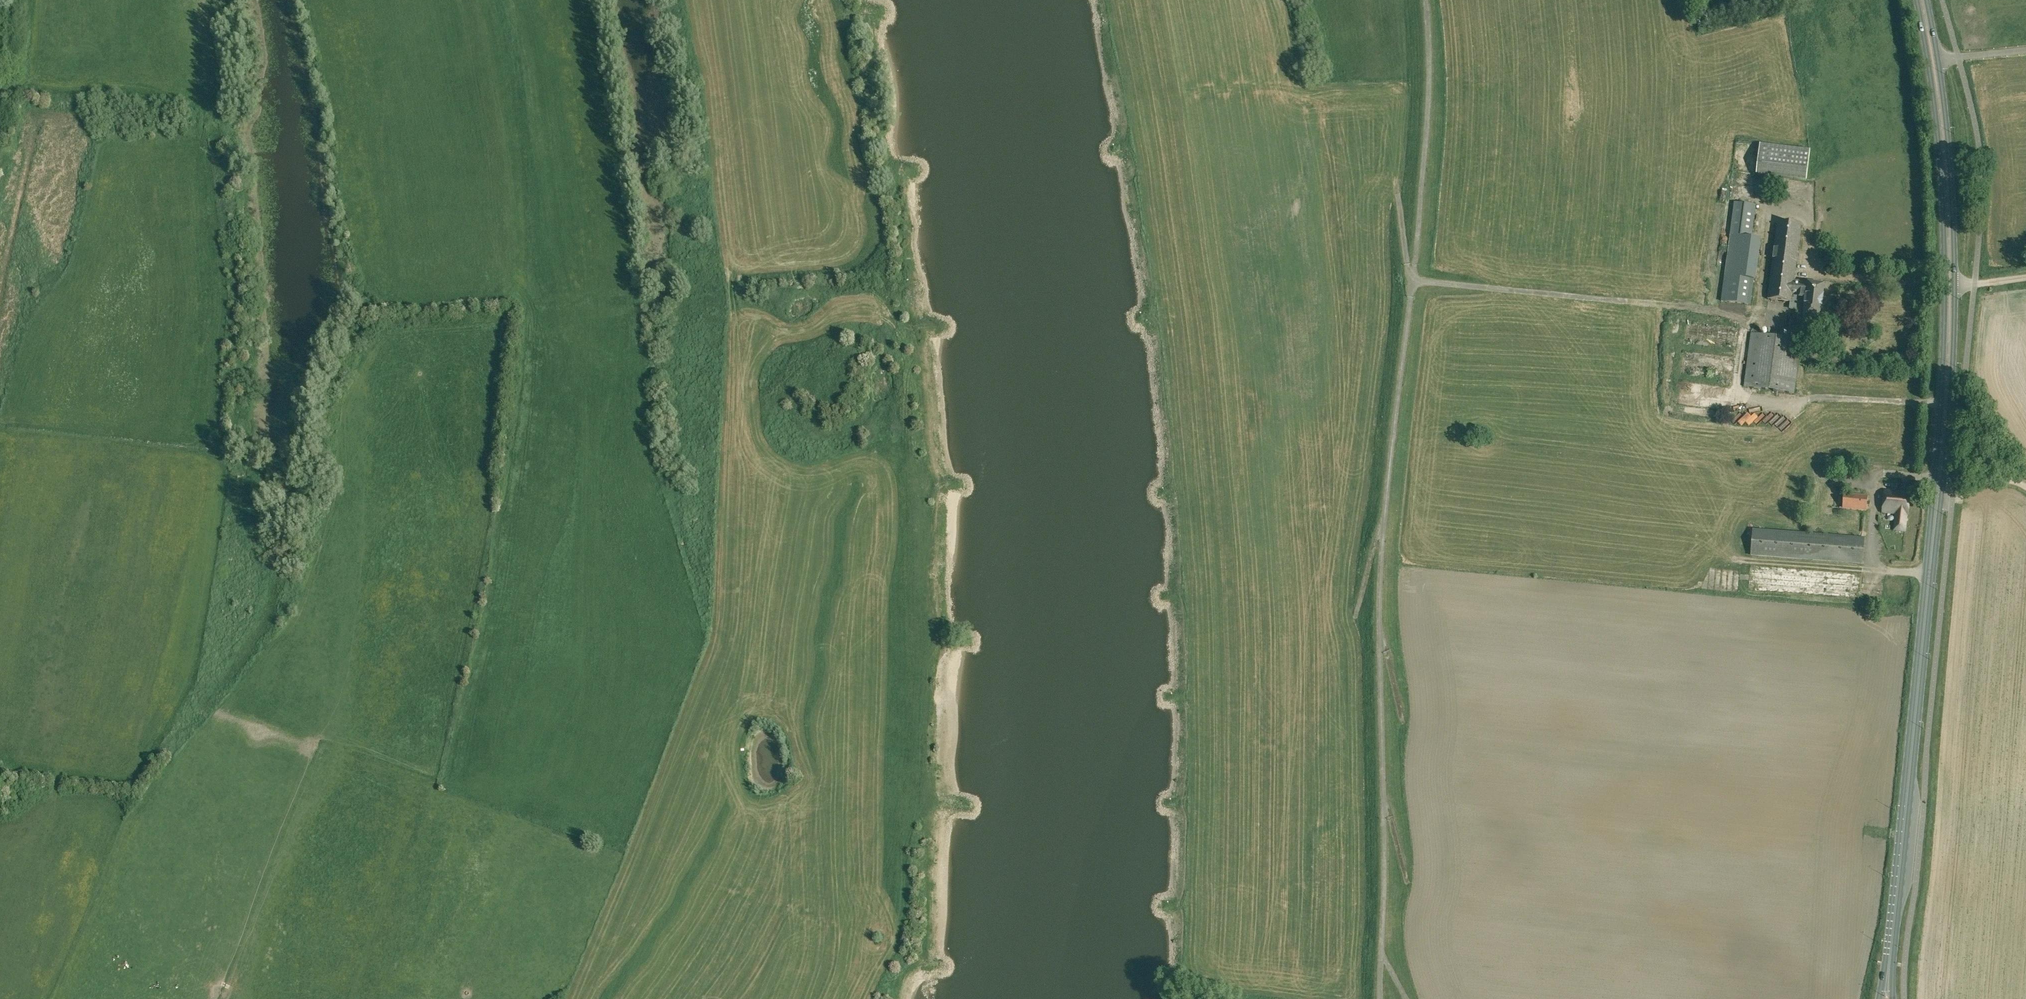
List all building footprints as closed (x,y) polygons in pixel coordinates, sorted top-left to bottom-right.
[(1757,174),(1807,181),(1811,150),(1761,144),(1757,174)] [(1721,301),(1751,305),(1755,280),(1756,280),(1762,239),(1752,237),(1756,205),(1734,202),(1729,235),(1730,235),(1721,301)] [(1792,302),(1792,308),(1803,309),(1801,319),(1820,321),(1824,285),(1806,283),(1806,284),(1799,283),(1800,281),(1795,280),(1802,225),(1778,222),(1768,299),(1792,302)] [(1800,330),(1789,328),(1788,337),(1799,339),(1800,330)] [(1799,339),(1751,333),(1744,389),(1791,395),(1799,339)] [(1894,531),(1905,532),(1907,514),(1908,514),(1910,493),(1885,491),(1884,495),(1883,495),(1882,513),(1895,514),(1894,531)] [(1842,509),(1866,511),(1868,496),(1829,492),(1828,507),(1843,508),(1842,509)] [(1750,556),(1863,564),(1865,537),(1753,529),(1750,556)] [(1864,572),(1778,569),(1777,594),(1863,597),(1864,572)]
